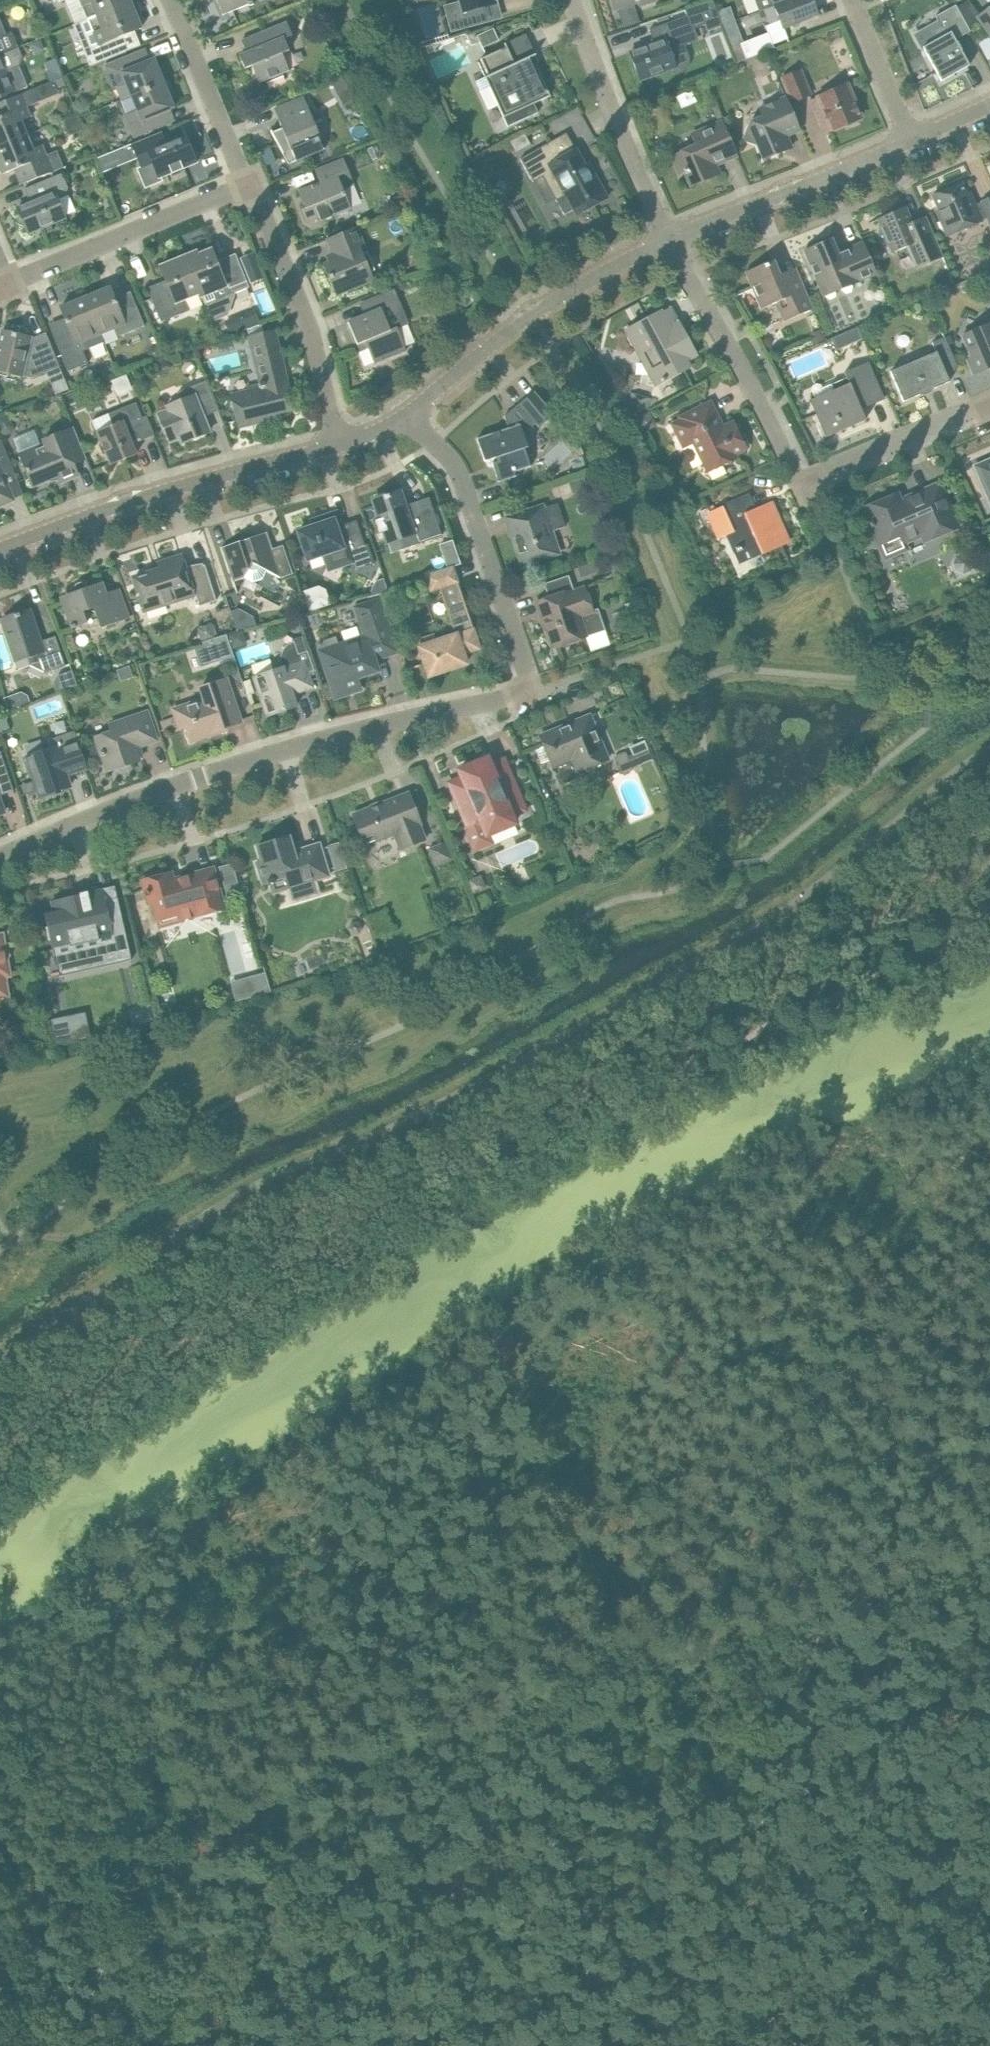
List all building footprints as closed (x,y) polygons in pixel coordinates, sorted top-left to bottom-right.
[(134,0),(80,0),(88,19),(134,0)] [(88,19),(98,44),(83,50),(90,65),(107,59),(126,51),(120,36),(142,27),(138,17),(142,16),(135,0),(134,0),(88,19)] [(223,14),(242,7),(249,4),(249,6),(254,4),(252,0),(250,0),(217,0),(223,14)] [(462,7),(446,11),(452,31),(485,22),(481,6),(496,2),(495,0),(460,0),(462,7)] [(615,9),(639,2),(640,6),(656,0),(612,0),(615,9)] [(786,0),(756,0),(760,10),(774,5),(786,0)] [(774,5),(780,20),(765,26),(772,44),(788,38),(784,27),(818,14),(812,0),(786,0),(774,5)] [(658,41),(630,52),(640,79),(659,72),(674,67),(676,72),(684,70),(686,68),(688,66),(689,63),(688,59),(683,46),(691,43),(699,40),(694,26),(705,22),(708,30),(721,25),(713,1),(685,10),(688,17),(682,19),(681,17),(672,21),(653,28),(658,41)] [(935,31),(938,38),(923,47),(942,80),(969,65),(955,39),(971,31),(956,5),(935,16),(942,27),(935,31)] [(989,33),(989,7),(978,17),(989,33)] [(245,68),(252,65),(259,82),(265,80),(266,82),(284,75),(283,72),(289,70),(282,53),(289,50),(284,38),(292,35),(286,22),(242,40),(247,52),(239,55),(245,68)] [(493,30),(478,37),(480,41),(483,48),(498,41),(493,30)] [(767,31),(739,42),(745,56),(772,45),(767,31)] [(476,32),(467,35),(471,45),(480,41),(478,37),(476,32)] [(488,55),(481,58),(488,75),(485,77),(504,117),(508,126),(538,112),(534,103),(550,95),(532,56),(536,55),(535,54),(526,35),(526,34),(504,43),(506,47),(488,55)] [(131,96),(169,81),(162,65),(158,67),(154,58),(144,63),(139,52),(105,65),(114,88),(126,83),(131,96)] [(755,71),(771,64),(766,52),(749,59),(755,71)] [(0,55),(0,98),(28,86),(19,65),(6,70),(0,55)] [(800,69),(784,76),(795,100),(810,93),(800,69)] [(343,79),(333,85),(337,93),(348,87),(343,79)] [(169,81),(131,96),(137,109),(125,114),(134,136),(163,125),(158,114),(174,107),(171,99),(175,97),(169,81)] [(809,100),(814,110),(821,129),(831,125),(833,129),(860,118),(846,84),(828,92),(819,96),(809,100)] [(27,134),(21,120),(32,116),(27,106),(40,101),(34,88),(0,102),(0,103),(6,101),(10,112),(0,116),(0,145),(27,134)] [(282,128),(272,132),(271,130),(270,131),(288,163),(325,148),(305,112),(310,110),(304,96),(274,108),(282,128)] [(800,130),(792,112),(785,97),(760,108),(764,119),(749,126),(744,139),(757,144),(763,159),(792,147),(787,136),(800,130)] [(700,131),(722,121),(715,107),(692,118),(698,132),(700,131)] [(718,163),(736,155),(722,121),(700,131),(705,142),(672,156),(680,172),(685,170),(692,185),(719,173),(714,162),(717,161),(718,163)] [(158,133),(97,158),(103,172),(138,158),(142,167),(138,169),(146,187),(162,180),(160,176),(197,162),(186,136),(163,145),(159,134),(163,132),(162,131),(158,133)] [(0,145),(0,167),(3,173),(26,164),(32,179),(20,183),(20,185),(64,167),(57,150),(47,154),(43,144),(33,148),(27,134),(0,145)] [(524,134),(511,141),(516,151),(530,143),(524,134)] [(530,152),(520,158),(533,181),(543,176),(556,199),(564,214),(573,209),(588,201),(591,206),(608,197),(595,174),(591,176),(577,149),(573,151),(564,134),(547,143),(530,152)] [(299,191),(306,207),(302,209),(308,222),(320,217),(321,220),(351,208),(343,188),(354,184),(344,158),(315,170),(320,182),(299,191)] [(30,202),(17,207),(20,213),(16,223),(26,227),(28,233),(65,217),(57,198),(65,195),(68,188),(62,173),(24,188),(25,189),(28,188),(32,198),(30,202)] [(971,205),(961,183),(933,195),(939,209),(937,210),(948,235),(988,217),(989,223),(989,196),(971,205)] [(906,207),(878,219),(892,252),(907,246),(916,267),(943,255),(931,228),(917,233),(906,207)] [(327,238),(336,259),(325,264),(338,294),(373,280),(361,250),(366,248),(356,226),(327,238)] [(824,296),(877,273),(872,260),(863,241),(847,248),(848,249),(839,254),(832,238),(805,250),(824,296)] [(212,248),(187,258),(187,259),(201,292),(200,293),(201,296),(202,296),(211,319),(226,313),(234,293),(249,286),(237,257),(218,265),(212,248)] [(187,259),(187,258),(186,255),(160,266),(167,282),(148,290),(161,322),(190,310),(185,299),(200,293),(201,292),(187,259)] [(254,260),(244,264),(247,270),(253,273),(259,271),(254,260)] [(776,302),(779,310),(784,321),(813,309),(813,310),(814,309),(796,268),(780,275),(774,260),(746,272),(761,308),(776,302)] [(947,273),(935,279),(940,290),(953,284),(947,273)] [(887,288),(889,293),(895,295),(897,289),(895,284),(890,283),(887,288)] [(85,296),(100,334),(114,328),(117,336),(122,335),(127,347),(149,338),(132,294),(116,301),(110,286),(85,296)] [(395,290),(360,304),(365,315),(348,322),(360,350),(368,347),(374,363),(406,350),(397,327),(408,323),(408,322),(390,329),(382,309),(400,302),(395,290)] [(463,295),(459,299),(461,305),(466,306),(470,301),(468,296),(463,295)] [(100,334),(85,296),(60,307),(71,333),(55,339),(68,371),(88,363),(83,350),(90,348),(87,339),(100,334)] [(662,382),(673,376),(690,366),(687,360),(697,355),(683,329),(681,330),(679,327),(671,325),(669,326),(661,311),(625,330),(633,345),(640,341),(662,382)] [(970,353),(978,372),(989,366),(989,315),(985,318),(988,324),(962,335),(970,353)] [(837,349),(863,338),(858,326),(832,337),(837,349)] [(60,366),(57,359),(49,341),(36,346),(29,344),(31,338),(16,335),(17,333),(3,330),(0,341),(0,370),(22,375),(22,374),(32,376),(46,371),(46,372),(60,366)] [(275,330),(249,337),(260,384),(248,387),(248,390),(231,394),(239,427),(264,421),(263,416),(294,409),(275,330)] [(819,332),(810,336),(814,345),(823,341),(819,332)] [(891,371),(895,383),(903,401),(920,394),(918,384),(926,380),(933,388),(949,381),(946,373),(959,368),(951,349),(945,336),(944,337),(933,342),(936,351),(922,357),(917,356),(912,358),(908,360),(905,364),(891,371)] [(151,348),(149,356),(152,362),(164,357),(160,345),(151,348)] [(884,399),(876,381),(868,362),(844,372),(846,377),(831,384),(834,390),(811,400),(827,436),(866,420),(861,409),(884,399)] [(168,436),(177,432),(181,443),(210,431),(199,404),(214,399),(206,380),(178,391),(181,400),(166,406),(167,408),(158,412),(168,436)] [(554,414),(547,406),(534,391),(504,415),(508,428),(477,438),(485,461),(491,459),(498,482),(516,476),(514,472),(531,466),(524,448),(527,447),(523,434),(535,423),(539,427),(554,414)] [(693,409),(679,416),(680,419),(671,423),(683,447),(693,442),(707,471),(719,466),(737,457),(736,454),(746,449),(733,421),(722,426),(717,416),(718,415),(711,400),(693,409)] [(92,420),(108,457),(111,464),(137,453),(132,441),(140,438),(141,439),(154,433),(147,415),(142,417),(136,402),(92,420)] [(650,412),(637,420),(644,433),(652,429),(654,420),(650,412)] [(6,435),(11,432),(14,427),(10,418),(4,415),(0,417),(0,433),(6,435)] [(44,443),(20,454),(33,485),(58,475),(60,481),(78,474),(73,463),(86,458),(73,427),(43,440),(44,443)] [(7,497),(9,500),(12,499),(10,494),(20,490),(22,495),(24,494),(1,439),(0,440),(0,500),(7,497)] [(976,466),(984,484),(989,498),(989,460),(976,466)] [(584,478),(570,483),(573,493),(588,488),(584,478)] [(886,555),(889,556),(903,550),(905,546),(903,543),(922,535),(925,541),(958,526),(940,483),(913,494),(915,497),(902,503),(897,493),(866,507),(872,521),(870,522),(882,552),(884,551),(886,555)] [(352,512),(362,510),(358,490),(348,492),(352,512)] [(402,549),(419,543),(442,535),(432,507),(418,512),(416,506),(408,509),(401,490),(384,495),(385,498),(373,502),(379,519),(376,520),(380,532),(383,530),(387,543),(399,539),(402,549)] [(742,497),(724,505),(710,511),(708,508),(707,508),(720,537),(732,532),(738,546),(737,546),(739,550),(740,550),(744,560),(762,552),(762,553),(770,550),(789,542),(770,501),(748,511),(742,497)] [(542,507),(532,510),(514,516),(520,535),(514,537),(523,564),(557,552),(550,531),(565,526),(558,503),(542,508),(542,507)] [(356,570),(357,569),(356,567),(371,562),(372,564),(374,564),(367,545),(365,546),(356,520),(342,524),(341,527),(334,524),(335,521),(332,513),(312,520),(314,525),(298,530),(308,559),(324,554),(329,569),(353,561),(356,570)] [(293,573),(290,564),(283,545),(273,548),(267,532),(221,547),(233,581),(245,577),(253,581),(262,578),(266,570),(281,577),(293,573)] [(452,540),(440,544),(448,568),(460,564),(452,540)] [(946,574),(948,579),(970,570),(973,562),(970,555),(962,552),(954,555),(951,563),(954,570),(946,574)] [(216,600),(211,583),(205,564),(186,570),(181,555),(159,563),(161,569),(134,578),(144,610),(196,594),(199,606),(216,600)] [(595,561),(577,567),(580,576),(598,570),(595,561)] [(453,567),(434,573),(426,576),(431,590),(440,587),(455,634),(437,640),(435,634),(417,640),(429,675),(467,663),(463,653),(480,648),(453,567)] [(549,597),(536,601),(541,617),(543,616),(553,647),(568,642),(571,644),(579,641),(581,637),(605,630),(598,609),(592,610),(585,587),(574,591),(569,575),(544,583),(549,597)] [(376,581),(370,595),(370,596),(388,590),(384,578),(376,581)] [(129,618),(125,607),(119,588),(106,593),(102,581),(88,586),(86,583),(81,581),(77,583),(74,587),(74,591),(60,596),(62,601),(72,628),(98,619),(101,628),(129,618)] [(66,666),(62,655),(55,636),(41,641),(30,609),(15,614),(16,616),(1,621),(15,661),(28,656),(31,664),(44,671),(49,669),(50,671),(66,666)] [(337,635),(317,642),(320,651),(329,678),(336,697),(360,688),(356,677),(377,670),(374,659),(397,651),(390,632),(383,612),(360,619),(366,636),(340,644),(337,635)] [(197,628),(201,640),(215,636),(211,623),(197,628)] [(228,635),(233,649),(247,644),(242,630),(228,635)] [(226,634),(212,639),(199,643),(207,667),(235,658),(226,634)] [(313,687),(308,672),(314,669),(303,635),(293,639),(293,640),(287,643),(282,648),(279,654),(278,660),(279,667),(253,676),(250,668),(239,672),(247,695),(258,691),(266,715),(297,705),(293,694),(313,687)] [(75,683),(71,673),(64,675),(62,670),(57,672),(50,683),(53,691),(75,683)] [(205,698),(174,709),(180,728),(185,726),(191,741),(226,729),(225,727),(241,722),(226,678),(201,687),(205,698)] [(95,736),(101,752),(107,771),(140,760),(136,747),(157,740),(148,711),(109,724),(112,731),(95,736)] [(608,759),(598,733),(590,715),(570,723),(571,724),(560,729),(559,727),(540,735),(560,784),(578,776),(576,772),(608,759)] [(0,719),(0,732),(9,729),(5,718),(0,719)] [(71,786),(69,782),(67,774),(88,767),(79,741),(58,748),(57,746),(27,756),(29,762),(26,763),(31,779),(34,778),(40,796),(71,786)] [(5,762),(1,751),(0,751),(0,785),(11,781),(5,762)] [(616,758),(623,774),(633,770),(627,754),(616,758)] [(462,777),(449,782),(457,800),(470,833),(466,834),(472,848),(489,840),(484,830),(514,817),(513,815),(526,810),(514,782),(512,777),(504,759),(491,764),(490,762),(461,774),(462,777)] [(421,824),(416,810),(409,792),(382,802),(381,801),(371,805),(371,806),(353,813),(364,843),(377,838),(378,841),(394,834),(400,849),(426,839),(420,824),(421,824)] [(329,876),(325,862),(319,843),(294,851),(289,836),(257,846),(262,860),(256,862),(263,884),(270,882),(273,892),(329,876)] [(429,849),(436,866),(453,859),(446,842),(429,849)] [(225,908),(219,887),(213,867),(184,876),(185,878),(174,881),(171,872),(142,880),(149,904),(153,902),(160,926),(225,908)] [(468,880),(474,894),(488,889),(482,875),(468,880)] [(49,925),(45,926),(48,940),(48,941),(52,940),(55,953),(57,964),(92,956),(101,954),(103,961),(131,954),(125,927),(118,897),(91,903),(89,893),(80,895),(51,901),(54,911),(46,913),(49,925)] [(352,921),(348,927),(352,933),(359,933),(362,927),(358,921),(352,921)] [(5,949),(2,934),(0,935),(0,997),(8,995),(4,975),(9,975),(7,959),(9,957),(10,954),(8,951),(5,949)] [(267,973),(255,976),(260,994),(272,991),(267,973)] [(75,1020),(52,1024),(56,1044),(79,1040),(75,1020)]
